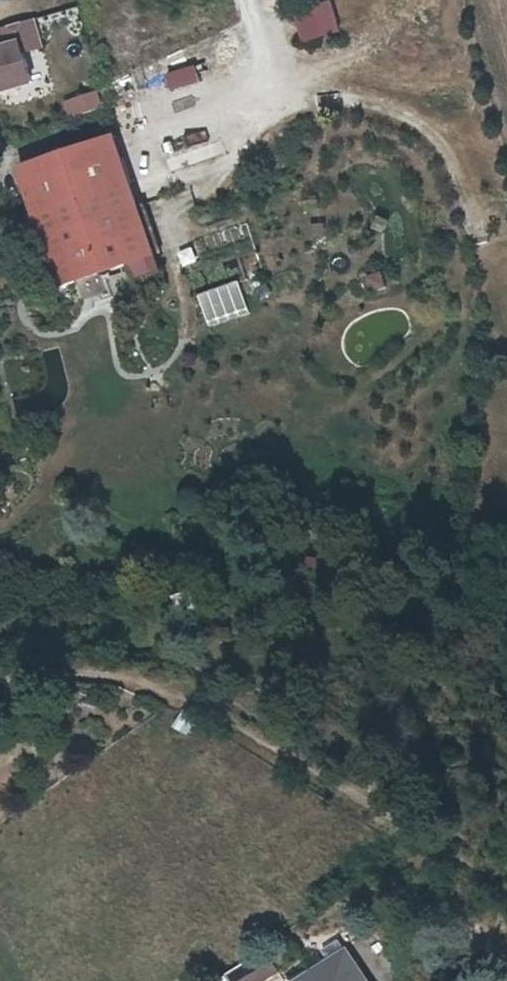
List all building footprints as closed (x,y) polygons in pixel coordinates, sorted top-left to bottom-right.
[(299,12),(308,42),(345,30),(336,1),(299,12)] [(0,36),(0,81),(0,83),(20,77),(7,34),(0,36)] [(201,65),(170,74),(175,90),(205,81),(201,65)] [(20,77),(0,83),(0,81),(0,115),(29,106),(20,77)] [(114,148),(19,182),(63,300),(156,268),(114,148)] [(385,270),(368,277),(374,292),(391,285),(385,270)] [(245,283),(202,292),(209,324),(252,315),(245,283)] [(254,962),(239,973),(228,980),(257,980),(264,977),(254,962)] [(342,967),(319,980),(351,980),(342,967)]
